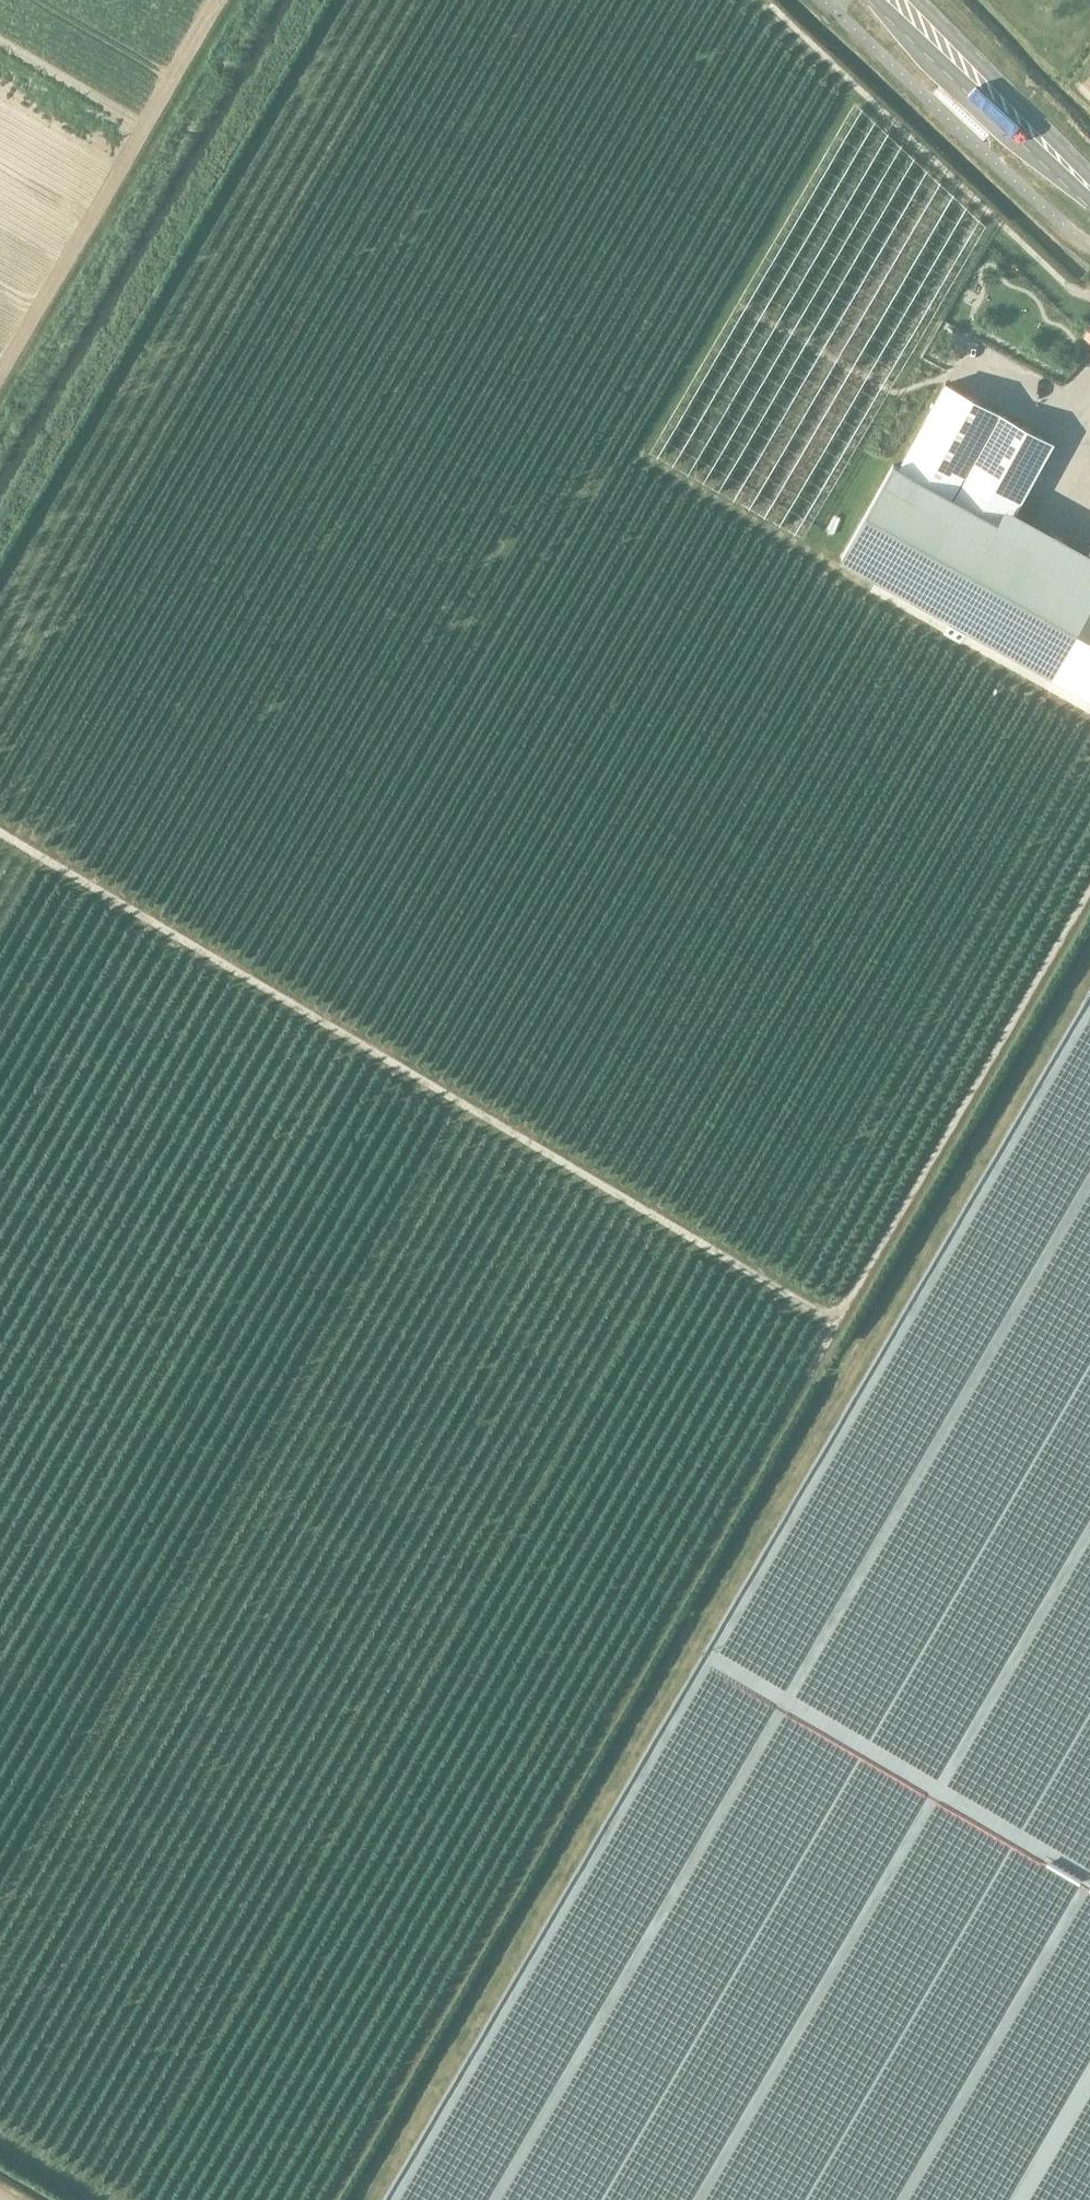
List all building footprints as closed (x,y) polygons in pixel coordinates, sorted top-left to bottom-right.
[(1089,341),(1089,324),(1087,323),(1080,336),(1089,341)] [(1054,443),(946,384),(899,468),(894,465),(843,558),(1089,694),(1089,573),(1008,528),(1054,443)]
